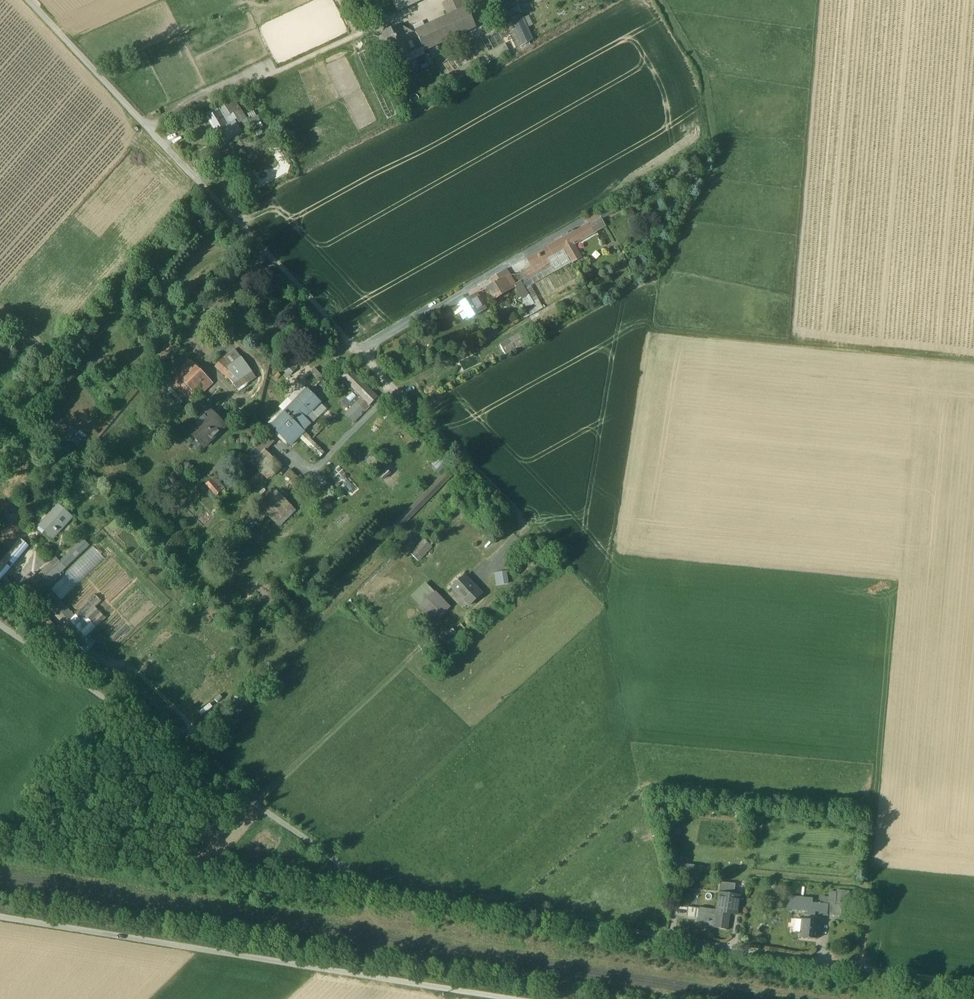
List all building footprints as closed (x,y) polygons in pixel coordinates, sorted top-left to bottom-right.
[(385,9),(390,19),(426,2),(424,0),(405,0),(398,3),(385,9)] [(463,0),(452,0),(459,14),(452,17),(416,34),(416,35),(422,47),(423,49),(428,60),(444,53),(440,45),(476,27),(463,0)] [(452,17),(459,14),(452,0),(450,0),(445,3),(452,17)] [(507,17),(510,16),(511,18),(519,15),(515,7),(516,7),(516,6),(518,5),(516,0),(499,0),(507,17)] [(519,15),(511,18),(524,46),(535,41),(522,13),(519,15)] [(422,47),(416,35),(411,37),(406,26),(385,36),(397,61),(423,49),(422,47)] [(507,44),(492,51),(496,60),(511,52),(507,44)] [(234,99),(220,108),(222,110),(228,119),(240,110),(236,105),(237,104),(234,99)] [(222,110),(216,114),(222,123),(228,119),(222,110)] [(222,123),(216,114),(209,117),(219,132),(222,130),(225,128),(222,123)] [(219,132),(226,143),(243,132),(235,121),(225,128),(222,130),(219,132)] [(192,139),(185,146),(191,152),(198,146),(192,139)] [(601,218),(617,209),(614,204),(598,212),(601,218)] [(598,212),(596,210),(585,216),(589,225),(601,218),(598,212)] [(601,218),(589,225),(594,233),(605,226),(601,218)] [(527,259),(532,267),(563,250),(570,264),(581,258),(573,245),(594,233),(589,225),(527,259)] [(570,264),(563,250),(517,276),(520,282),(529,296),(537,310),(543,307),(530,286),(570,264)] [(505,271),(490,280),(493,285),(508,276),(505,271)] [(493,285),(487,289),(493,299),(514,286),(508,276),(493,285)] [(529,296),(520,282),(514,286),(522,300),(529,296)] [(464,302),(460,304),(469,319),(485,310),(476,295),(464,302)] [(464,302),(461,296),(447,305),(450,310),(460,304),(464,302)] [(500,345),(507,356),(527,345),(521,334),(500,345)] [(171,339),(163,349),(169,355),(178,345),(171,339)] [(241,359),(234,351),(216,367),(231,382),(236,389),(243,384),(245,386),(255,378),(241,359)] [(295,357),(283,369),(291,377),(298,370),(296,369),(302,363),(295,357)] [(212,384),(190,361),(170,381),(187,398),(192,403),(197,399),(212,384)] [(320,372),(315,368),(312,372),(321,379),(323,376),(320,373),(320,372)] [(349,369),(340,378),(359,398),(370,408),(379,398),(349,369)] [(335,390),(324,379),(310,394),(319,403),(321,405),(335,390)] [(187,398),(170,381),(163,388),(181,405),(187,398)] [(297,401),(306,391),(302,387),(289,400),(293,405),(297,401)] [(310,394),(306,391),(297,401),(310,413),(319,403),(310,394)] [(354,423),(370,408),(359,398),(344,413),(354,423)] [(207,408),(200,401),(194,407),(201,414),(205,410),(207,408)] [(310,413),(297,401),(293,405),(284,414),(303,432),(304,432),(310,425),(304,419),(310,413)] [(321,405),(319,403),(310,413),(304,419),(310,425),(312,426),(326,410),(321,405)] [(214,418),(208,413),(204,417),(189,432),(205,447),(226,426),(215,416),(214,418)] [(303,432),(284,414),(271,428),(290,446),(298,437),(303,432)] [(325,452),(304,432),(303,432),(298,437),(320,458),(325,452)] [(267,436),(257,446),(263,452),(273,442),(267,436)] [(263,452),(257,446),(246,458),(266,478),(278,467),(263,452)] [(299,480),(289,471),(284,476),(294,485),(299,480)] [(172,476),(166,482),(174,490),(180,483),(172,476)] [(220,493),(211,482),(207,485),(216,496),(220,493)] [(276,492),(260,508),(266,514),(279,526),(295,510),(276,492)] [(70,516),(58,505),(53,510),(54,511),(40,527),(53,538),(59,532),(57,530),(70,516)] [(260,508),(252,517),(258,522),(266,514),(260,508)] [(59,563),(65,569),(89,546),(83,540),(59,563)] [(411,554),(418,561),(432,547),(431,546),(433,544),(430,542),(428,544),(424,540),(411,554)] [(59,563),(56,559),(51,564),(60,574),(65,569),(59,563)] [(32,582),(43,594),(49,589),(62,576),(60,574),(51,564),(32,582)] [(60,599),(84,579),(75,568),(51,589),(60,599)] [(506,572),(495,574),(496,586),(508,584),(506,572)] [(483,593),(465,576),(453,588),(471,605),(483,593)] [(449,608),(426,584),(412,597),(436,621),(449,608)] [(49,589),(43,594),(69,621),(75,616),(49,589)] [(100,602),(94,596),(75,616),(69,621),(86,638),(105,619),(94,607),(100,602)] [(204,605),(198,600),(191,607),(197,612),(204,605)] [(50,621),(42,629),(57,643),(64,634),(50,621)] [(732,884),(721,883),(720,894),(733,897),(734,893),(734,890),(731,889),(732,884)] [(829,899),(823,898),(821,900),(821,904),(819,912),(819,915),(840,917),(841,905),(840,905),(840,900),(836,900),(836,893),(829,892),(829,899)] [(720,894),(717,911),(730,913),(732,904),(733,897),(720,894)] [(812,899),(790,897),(788,909),(808,911),(808,915),(815,916),(815,912),(819,912),(821,904),(812,903),(812,899)] [(699,909),(689,908),(687,916),(698,918),(698,917),(699,909)] [(717,911),(699,908),(699,909),(698,917),(705,918),(706,916),(716,918),(717,911)] [(730,913),(717,911),(716,918),(714,928),(728,930),(730,913)] [(716,918),(706,916),(705,918),(704,926),(714,928),(716,918)] [(705,918),(698,917),(698,918),(697,925),(704,926),(705,918)] [(801,920),(794,920),(793,932),(800,933),(801,920)] [(819,922),(802,920),(800,933),(800,938),(817,940),(819,922)]
